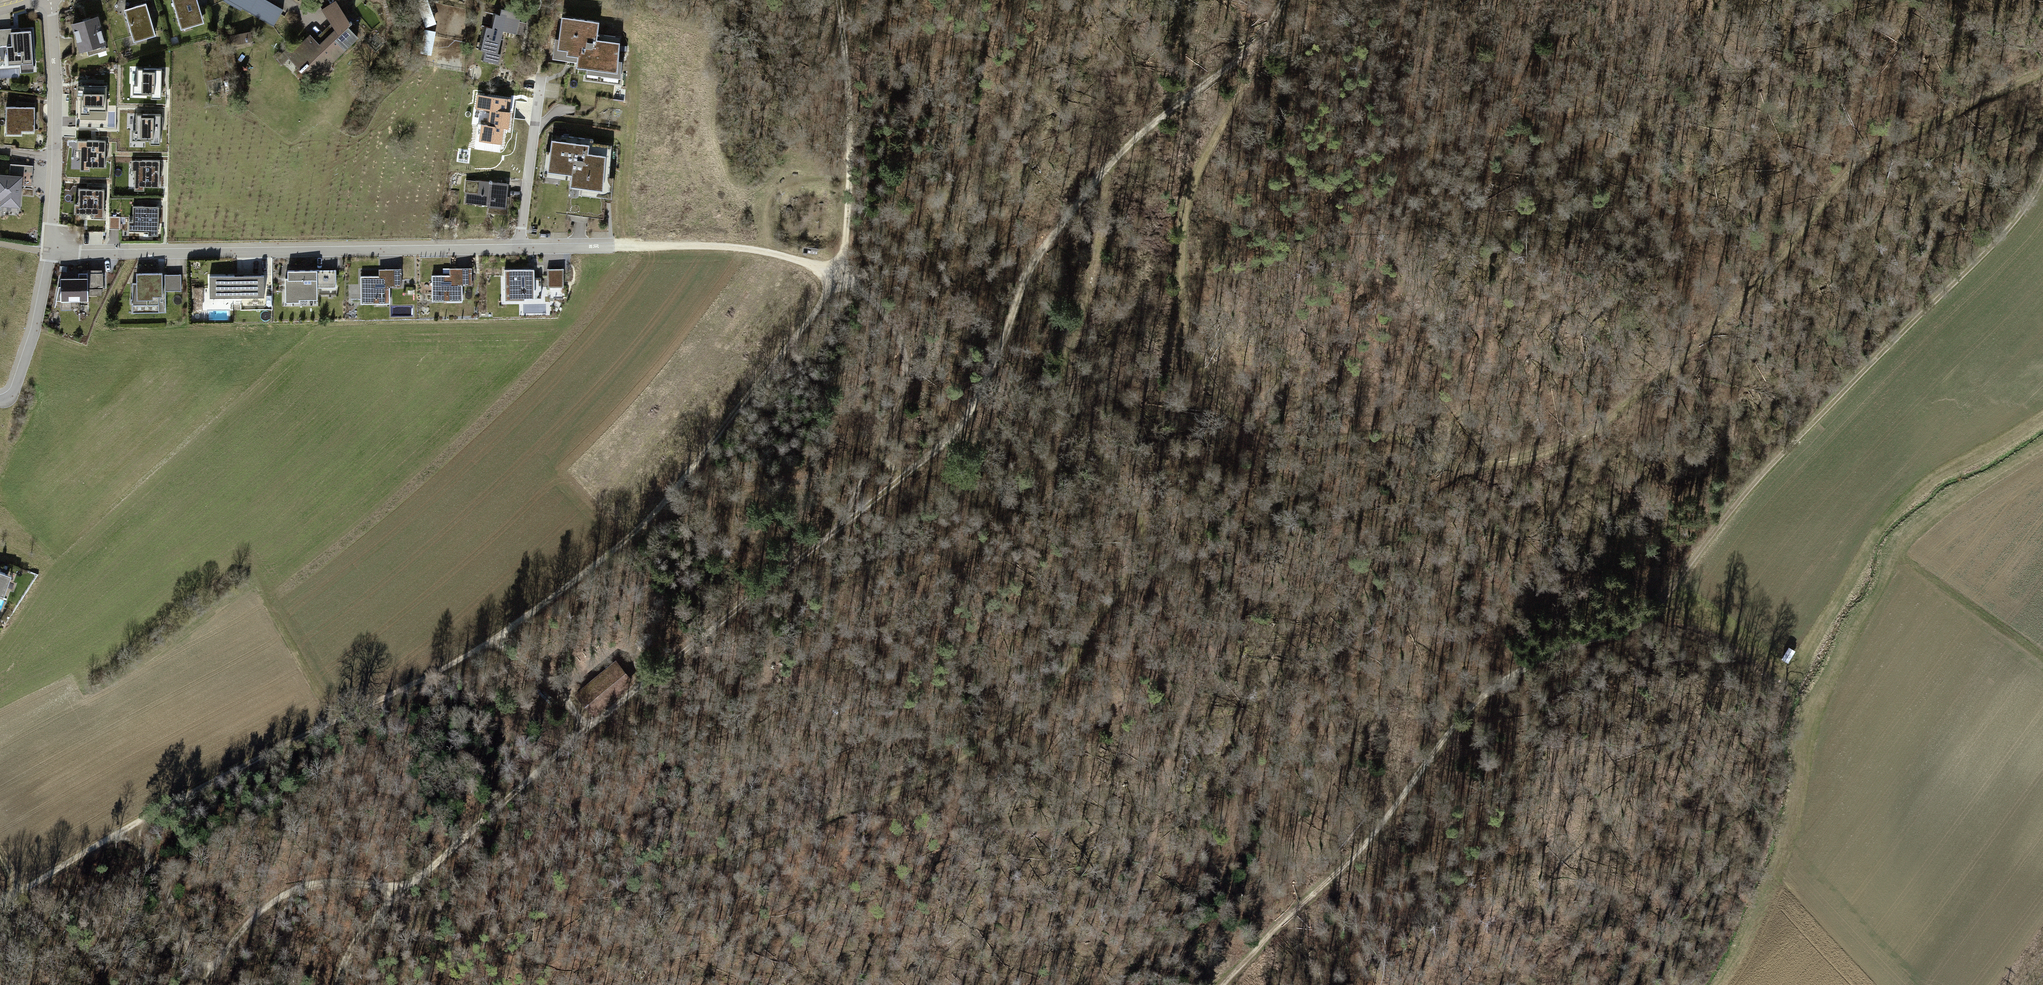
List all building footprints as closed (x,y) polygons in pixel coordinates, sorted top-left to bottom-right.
[(181,29),(204,23),(197,0),(172,0),(181,29)] [(267,0),(223,0),(240,10),(242,8),(273,26),(283,10),(267,0)] [(435,24),(427,0),(415,0),(426,28),(435,24)] [(291,54),(297,59),(300,57),(306,64),(300,70),(315,85),(326,75),(317,67),(324,61),(328,65),(357,37),(347,27),(352,23),(351,21),(349,22),(336,2),(322,10),(335,30),(316,48),(312,43),(315,40),(311,36),(296,50),(291,54)] [(146,3),(125,10),(134,42),(156,36),(146,3)] [(490,28),(484,26),(479,49),(484,50),(481,59),(498,64),(501,54),(497,53),(503,31),(516,35),(517,33),(524,35),(527,23),(519,21),(521,14),(500,9),(498,15),(494,14),(490,28)] [(97,18),(73,25),(81,51),(105,44),(97,18)] [(573,23),(561,22),(558,50),(567,51),(566,56),(577,57),(575,72),(603,76),(604,71),(617,72),(621,37),(598,34),(599,22),(573,19),(573,23)] [(0,29),(0,47),(7,46),(8,65),(33,63),(31,31),(11,32),(11,28),(0,29)] [(428,55),(432,31),(425,30),(421,53),(428,55)] [(250,32),(229,37),(231,46),(252,41),(250,32)] [(292,45),(281,55),(284,58),(280,62),(286,69),(297,59),(291,54),(296,50),(292,45)] [(162,69),(137,69),(137,84),(133,84),(133,94),(151,95),(151,98),(161,99),(162,69)] [(81,96),(80,114),(90,114),(90,111),(106,111),(107,86),(77,85),(77,96),(81,96)] [(486,95),(476,94),(472,124),(481,125),(480,131),(491,132),(496,100),(486,98),(486,95)] [(27,106),(6,106),(6,134),(22,134),(22,131),(35,130),(35,103),(27,102),(27,106)] [(160,115),(136,115),(136,130),(132,130),(132,140),(150,140),(150,144),(160,144),(160,115)] [(551,139),(548,167),(558,168),(557,172),(571,174),(569,187),(600,191),(601,186),(608,187),(611,149),(592,147),(593,139),(561,135),(561,140),(551,139)] [(81,151),(80,170),(90,170),(90,166),(105,167),(106,141),(77,140),(77,151),(81,151)] [(135,171),(134,190),(144,190),(144,186),(159,187),(160,161),(131,160),(131,171),(135,171)] [(0,175),(0,198),(2,199),(2,204),(19,205),(20,185),(31,186),(33,166),(15,164),(14,177),(0,175)] [(473,181),(467,180),(465,192),(468,192),(467,202),(489,205),(488,213),(507,215),(508,205),(504,204),(507,184),(473,180),(473,181)] [(104,189),(79,189),(78,204),(75,204),(75,214),(93,214),(93,218),(104,218),(104,189)] [(158,206),(133,206),(133,221),(129,221),(129,231),(148,231),(147,235),(158,235),(158,206)] [(111,228),(121,228),(121,217),(111,217),(111,228)] [(455,275),(432,275),(432,300),(447,300),(447,296),(462,296),(462,285),(472,285),(472,268),(455,268),(455,275)] [(385,276),(361,276),(361,303),(376,303),(376,300),(390,300),(390,287),(401,287),(401,269),(385,269),(385,276)] [(534,269),(505,269),(505,300),(525,300),(525,298),(541,298),(541,278),(534,278),(534,269)] [(564,269),(547,269),(547,287),(564,287),(564,269)] [(336,270),(288,270),(288,278),(285,278),(286,302),(300,302),(300,299),(317,299),(317,287),(336,287),(336,270)] [(103,273),(79,273),(79,278),(60,278),(60,287),(59,287),(56,301),(88,300),(88,289),(103,289),(103,273)] [(162,273),(136,273),(137,283),(132,283),(132,299),(131,299),(131,304),(132,303),(132,305),(159,305),(159,296),(163,296),(162,273)] [(181,291),(181,274),(165,274),(165,291),(181,291)] [(264,275),(210,276),(210,297),(264,297),(264,275)] [(202,310),(203,288),(195,288),(195,310),(202,310)] [(231,309),(231,297),(209,297),(209,309),(231,309)] [(1790,661),(1796,650),(1790,646),(1784,658),(1790,661)] [(637,676),(622,659),(579,696),(593,713),(637,676)]
